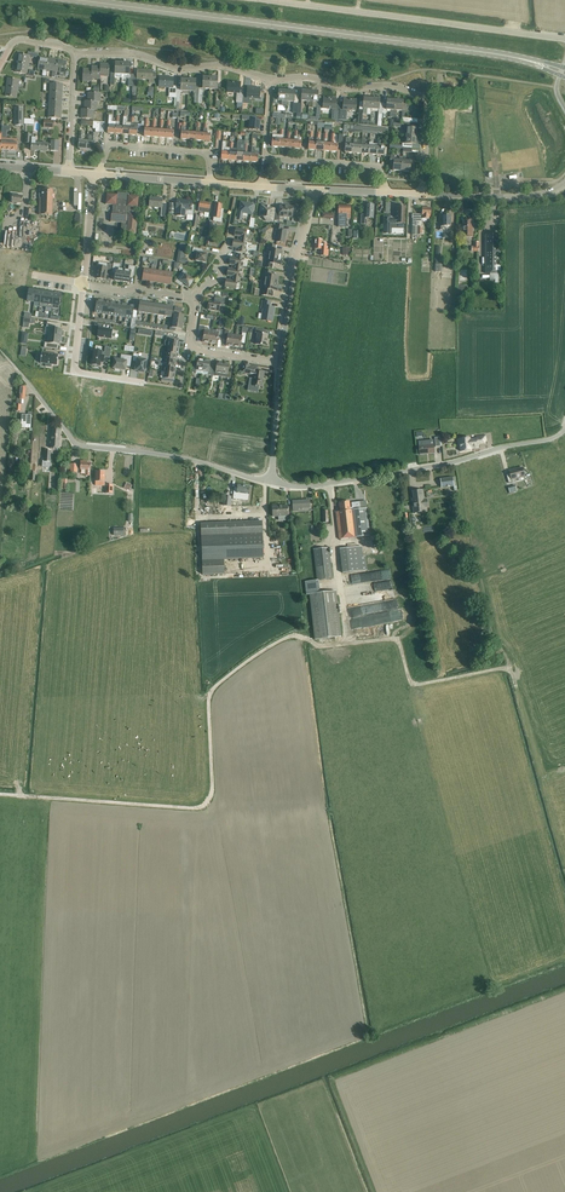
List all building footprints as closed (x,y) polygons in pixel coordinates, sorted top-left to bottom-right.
[(18,54),(17,59),(19,59),(18,63),(28,65),(30,56),(37,58),(38,53),(28,52),(27,55),(18,54)] [(40,57),(38,69),(43,69),(42,76),(46,76),(47,70),(49,58),(49,60),(45,59),(45,58),(40,57)] [(54,59),(49,58),(47,70),(53,71),(52,77),(55,77),(56,71),(58,61),(54,61),(54,59)] [(65,73),(67,61),(62,60),(61,62),(58,61),(56,71),(65,73)] [(115,78),(122,78),(123,63),(116,62),(115,73),(111,73),(111,85),(114,85),(115,78)] [(15,72),(27,74),(28,65),(18,63),(18,67),(16,67),(15,72)] [(109,76),(109,70),(109,64),(101,63),(101,66),(100,75),(109,76)] [(133,86),(133,74),(130,74),(130,63),(123,63),(122,78),(129,78),(129,86),(133,86)] [(92,78),(100,79),(100,75),(101,66),(92,66),(92,69),(92,78)] [(83,81),(92,81),(92,78),(92,69),(84,69),(83,81)] [(156,83),(156,80),(156,74),(152,74),(153,70),(138,70),(137,78),(150,79),(150,82),(156,83)] [(169,93),(177,93),(177,92),(177,86),(173,86),(174,78),(160,77),(159,87),(169,87),(169,93)] [(198,103),(202,103),(203,90),(204,90),(204,88),(210,89),(211,77),(203,77),(203,88),(199,88),(198,103)] [(211,77),(210,89),(215,89),(215,92),(217,92),(216,101),(218,101),(218,106),(220,106),(220,101),(221,89),(217,89),(218,78),(211,77)] [(19,80),(8,78),(7,83),(8,83),(8,87),(18,89),(19,80)] [(198,103),(199,88),(196,88),(196,80),(189,79),(188,90),(193,91),(193,93),(195,93),(194,103),(198,103)] [(227,88),(227,92),(237,93),(236,98),(236,103),(237,103),(243,103),(244,93),(240,93),(240,90),(241,83),(228,82),(227,88)] [(62,93),(63,84),(50,83),(50,84),(52,84),(52,88),(50,88),(50,92),(51,92),(52,92),(62,93)] [(18,89),(8,87),(7,91),(6,91),(5,96),(17,98),(18,89)] [(244,93),(243,103),(248,104),(249,98),(254,98),(260,99),(260,88),(248,87),(247,94),(244,93)] [(274,94),(273,104),(275,104),(278,104),(278,102),(278,100),(282,100),(282,104),(286,105),(287,89),(287,91),(284,90),(283,89),(280,89),(280,90),(279,90),(279,94),(274,94)] [(287,89),(286,105),(289,105),(289,101),(294,101),(295,91),(294,91),(294,90),(291,90),(290,91),(287,91),(287,89)] [(302,96),(301,101),(307,101),(307,105),(309,105),(310,101),(310,91),(302,90),(302,96)] [(309,105),(309,108),(311,108),(313,108),(313,102),(317,102),(318,98),(318,97),(318,92),(310,91),(310,101),(309,105)] [(62,101),(62,93),(52,92),(51,92),(51,96),(50,96),(50,101),(51,101),(51,100),(62,101)] [(88,101),(97,101),(100,101),(101,93),(94,93),(88,92),(88,101)] [(323,104),(323,108),(332,109),(331,119),(335,120),(335,122),(338,122),(338,120),(339,105),(336,105),(336,102),(336,99),(324,98),(323,104)] [(371,98),(364,98),(363,108),(367,108),(367,114),(370,114),(371,109),(371,98)] [(380,99),(371,98),(371,109),(379,109),(377,123),(381,123),(383,108),(379,108),(380,99)] [(339,105),(338,120),(346,120),(347,110),(356,111),(356,100),(344,99),(343,105),(339,105)] [(383,103),(383,106),(382,113),(383,113),(385,113),(387,113),(387,110),(390,110),(390,114),(394,114),(395,100),(387,99),(387,103),(383,103)] [(61,110),(62,101),(51,100),(51,101),(51,105),(49,105),(49,109),(51,109),(61,110)] [(396,114),(396,111),(402,111),(406,111),(407,105),(403,105),(403,100),(395,100),(394,114),(396,114)] [(85,101),(85,109),(94,110),(94,109),(97,110),(97,101),(88,101),(85,101)] [(15,109),(15,126),(23,126),(23,109),(15,109)] [(61,118),(61,110),(51,109),(50,113),(49,113),(49,117),(61,118)] [(81,118),(94,118),(94,110),(85,109),(82,109),(81,118)] [(109,115),(108,125),(108,133),(115,134),(116,122),(112,121),(112,116),(109,115)] [(242,115),(242,118),(249,119),(248,130),(259,130),(260,120),(256,120),(256,116),(242,115)] [(123,126),(122,134),(130,135),(130,127),(131,123),(127,122),(127,117),(124,117),(123,126)] [(130,127),(130,135),(137,136),(137,132),(138,130),(138,128),(138,123),(134,123),(134,117),(131,117),(131,123),(130,127)] [(401,126),(401,127),(404,127),(404,128),(406,128),(406,136),(416,137),(417,128),(414,128),(414,124),(410,124),(410,122),(414,123),(414,119),(406,118),(402,118),(402,122),(403,122),(404,122),(404,124),(401,123),(401,126)] [(152,137),(159,137),(160,129),(156,129),(156,119),(153,119),(152,129),(152,137)] [(166,138),(168,120),(167,130),(163,130),(164,120),(161,119),(160,129),(159,137),(166,138)] [(44,120),(44,122),(44,127),(54,128),(54,121),(44,120)] [(166,138),(174,139),(174,131),(170,130),(171,126),(170,126),(171,120),(168,120),(166,138)] [(89,121),(89,124),(93,124),(93,128),(96,128),(96,130),(100,130),(104,130),(105,122),(99,121),(94,121),(89,121)] [(196,140),(203,141),(204,133),(200,133),(200,127),(200,123),(197,122),(196,132),(196,140)] [(355,126),(344,125),(344,135),(347,135),(347,131),(354,132),(355,126)] [(2,138),(1,149),(11,150),(17,150),(18,139),(8,138),(6,138),(7,131),(10,131),(10,126),(2,126),(2,132),(2,133),(2,138)] [(294,148),(301,149),(302,141),(298,141),(298,137),(298,136),(298,131),(295,130),(294,140),(294,148)] [(87,149),(87,141),(83,140),(84,132),(80,132),(79,140),(79,148),(87,149)] [(188,140),(196,140),(196,132),(189,132),(188,140)] [(32,134),(26,133),(25,143),(30,143),(31,143),(32,143),(31,150),(39,151),(40,143),(35,143),(36,134),(31,134),(32,134)] [(95,149),(95,141),(96,133),(92,133),(92,135),(88,135),(87,141),(87,149),(95,149)] [(273,135),(272,147),(279,147),(280,135),(273,135)] [(416,137),(406,136),(405,143),(402,143),(402,144),(390,143),(389,147),(403,148),(403,147),(412,148),(412,144),(416,144),(416,137)] [(345,152),(353,153),(353,145),(349,145),(350,138),(346,138),(346,139),(345,152)] [(354,138),(353,145),(353,153),(361,154),(361,146),(357,145),(358,139),(354,138)] [(48,151),(48,150),(51,150),(58,151),(59,141),(51,140),(51,144),(48,144),(40,143),(39,151),(48,151)] [(361,154),(368,154),(369,146),(364,146),(364,142),(362,141),(361,146),(361,154)] [(378,141),(377,144),(376,155),(385,156),(385,147),(381,147),(381,141),(378,141)] [(221,159),(229,160),(230,148),(226,148),(226,142),(223,142),(222,152),(221,159)] [(230,142),(230,148),(229,160),(236,161),(237,149),(233,149),(233,143),(230,142)] [(369,146),(368,154),(376,155),(377,144),(373,144),(373,142),(370,142),(369,146)] [(237,144),(237,149),(236,161),(243,161),(244,154),(244,150),(245,144),(241,144),(237,144)] [(250,162),(258,162),(259,155),(254,155),(255,145),(252,144),(251,155),(250,162)] [(391,159),(390,165),(394,165),(393,170),(397,170),(401,171),(402,161),(402,157),(399,156),(399,161),(394,160),(395,156),(391,155),(391,159)] [(402,161),(401,171),(410,171),(410,169),(414,169),(414,164),(415,159),(409,158),(409,161),(405,161),(405,156),(402,156),(402,157),(402,161)] [(53,190),(42,189),(42,198),(40,198),(39,204),(39,215),(52,215),(53,190)] [(129,195),(129,193),(118,192),(118,194),(107,193),(106,204),(114,205),(113,214),(112,214),(112,222),(123,223),(122,232),(128,233),(136,234),(138,214),(131,214),(131,206),(138,207),(139,196),(129,195)] [(13,195),(12,202),(22,203),(23,196),(13,195)] [(150,203),(150,206),(162,207),(161,216),(165,217),(165,209),(166,203),(162,203),(163,199),(150,197),(150,203)] [(176,216),(185,216),(185,213),(188,213),(188,215),(193,216),(194,205),(192,205),(192,201),(177,200),(177,208),(176,216)] [(198,211),(205,212),(204,217),(209,218),(211,204),(200,202),(198,211)] [(239,212),(238,220),(241,220),(243,213),(252,214),(254,204),(241,202),(240,212),(239,212)] [(213,218),(214,218),(214,221),(220,222),(222,204),(215,203),(213,218)] [(374,205),(366,204),(366,215),(361,214),(361,224),(366,224),(366,217),(374,218),(374,205)] [(262,205),(260,215),(265,215),(267,220),(273,221),(275,209),(269,208),(269,206),(262,205)] [(339,205),(338,227),(346,227),(346,218),(350,219),(350,214),(351,212),(351,206),(339,205)] [(280,220),(280,216),(292,217),(293,207),(285,206),(280,206),(280,211),(276,211),(275,217),(275,220),(280,220)] [(384,216),(384,225),(387,225),(387,228),(401,229),(401,223),(406,223),(406,206),(397,206),(397,218),(391,218),(391,216),(384,216)] [(412,214),(412,218),(413,218),(412,226),(418,226),(418,221),(425,222),(425,219),(430,219),(431,214),(431,208),(422,207),(422,215),(412,214)] [(26,216),(26,219),(30,219),(34,220),(34,217),(31,217),(32,209),(27,209),(26,216)] [(443,223),(439,223),(439,225),(436,225),(437,230),(439,230),(443,230),(443,226),(451,226),(451,215),(443,215),(443,223)] [(462,231),(464,231),(464,236),(473,236),(473,226),(471,226),(471,220),(464,220),(464,225),(462,225),(461,226),(460,230),(462,231)] [(283,230),(283,225),(276,224),(276,229),(279,230),(277,241),(285,243),(286,231),(283,230)] [(238,241),(248,242),(250,231),(236,229),(235,238),(238,238),(238,241)] [(485,239),(485,245),(485,266),(485,274),(490,274),(490,281),(493,281),(493,286),(501,286),(501,266),(501,235),(486,235),(485,239)] [(322,240),(316,239),(315,249),(321,249),(321,255),(328,256),(329,250),(326,249),(327,244),(322,244),(322,240)] [(234,240),(233,247),(237,248),(236,251),(235,252),(246,253),(247,242),(248,242),(238,241),(234,240)] [(270,252),(269,256),(282,258),(283,251),(275,250),(276,245),(269,244),(267,252),(270,252)] [(193,252),(198,253),(196,261),(206,263),(208,254),(202,253),(202,249),(193,247),(193,252)] [(179,251),(177,262),(187,263),(188,259),(183,258),(184,252),(179,251)] [(235,258),(231,257),(229,265),(233,265),(243,266),(243,263),(244,263),(245,255),(234,254),(235,254),(235,258)] [(281,265),(282,258),(269,256),(269,260),(266,259),(265,267),(272,268),(273,264),(281,265)] [(96,278),(106,280),(107,272),(111,273),(112,264),(108,263),(107,267),(98,266),(96,278)] [(114,263),(112,272),(116,273),(115,280),(122,281),(124,270),(120,269),(120,264),(114,263)] [(233,269),(229,268),(227,276),(231,276),(238,277),(239,273),(242,274),(243,266),(233,265),(233,269)] [(124,270),(122,281),(129,283),(131,275),(134,275),(136,267),(129,266),(128,270),(124,270)] [(149,281),(151,269),(144,268),(142,280),(149,281)] [(157,282),(159,270),(151,269),(149,281),(157,282)] [(164,284),(166,272),(159,270),(157,282),(164,284)] [(179,277),(175,282),(182,286),(184,283),(189,287),(194,280),(189,276),(185,274),(187,272),(184,270),(182,272),(180,275),(179,277)] [(266,278),(265,282),(278,284),(278,283),(279,277),(271,275),(272,271),(266,270),(265,270),(263,278),(266,278)] [(171,285),(173,273),(166,272),(164,284),(171,285)] [(230,280),(226,280),(225,287),(239,289),(241,277),(238,277),(231,276),(230,280)] [(262,285),(261,293),(261,295),(268,296),(269,289),(277,291),(278,283),(278,284),(265,282),(265,285),(262,285)] [(29,289),(27,301),(33,302),(35,290),(29,289)] [(35,290),(33,302),(40,303),(42,291),(35,290)] [(40,303),(40,306),(46,307),(48,292),(42,291),(40,303)] [(48,292),(46,307),(53,308),(55,293),(48,292)] [(55,293),(53,308),(59,309),(59,307),(61,294),(55,293)] [(219,311),(220,305),(224,305),(225,299),(217,298),(216,301),(209,300),(208,309),(219,311)] [(95,312),(102,314),(104,301),(97,300),(95,312)] [(270,307),(271,302),(263,301),(262,308),(263,309),(262,320),(267,320),(267,321),(272,322),(274,307),(270,307)] [(140,302),(139,312),(138,315),(142,316),(142,313),(171,317),(173,307),(140,302)] [(128,305),(126,317),(132,318),(131,327),(135,328),(136,318),(132,317),(134,306),(128,305)] [(182,329),(184,316),(174,314),(172,327),(182,329)] [(45,327),(44,334),(57,336),(58,328),(57,328),(58,324),(49,323),(48,327),(45,327)] [(202,326),(200,335),(204,335),(204,337),(203,342),(210,343),(212,331),(208,331),(208,329),(207,327),(206,327),(202,326)] [(99,328),(98,335),(112,337),(113,330),(99,328)] [(256,328),(255,333),(258,333),(257,338),(256,344),(269,346),(269,342),(267,342),(268,339),(268,335),(266,334),(267,330),(256,328)] [(212,331),(210,343),(217,344),(218,339),(218,337),(222,338),(222,332),(223,330),(220,329),(218,329),(216,330),(216,332),(212,331)] [(226,346),(234,347),(236,335),(229,334),(230,331),(225,330),(224,338),(228,339),(226,346)] [(234,347),(240,348),(241,341),(245,342),(246,333),(243,333),(242,336),(236,335),(234,347)] [(42,342),(41,347),(55,349),(55,344),(56,344),(57,336),(44,334),(44,343),(42,342)] [(180,342),(177,341),(177,338),(167,336),(166,340),(165,341),(165,345),(166,346),(179,348),(180,342)] [(176,354),(178,354),(179,348),(166,346),(164,359),(175,361),(176,354)] [(92,359),(91,364),(92,364),(92,365),(95,365),(95,367),(99,367),(99,366),(100,366),(101,362),(103,363),(104,357),(110,357),(112,348),(105,347),(105,352),(102,352),(94,351),(93,360),(92,359)] [(42,352),(40,363),(46,364),(45,367),(52,368),(52,365),(57,365),(59,354),(42,352)] [(134,354),(133,361),(137,362),(135,370),(139,371),(139,372),(145,373),(147,360),(137,358),(138,354),(134,354)] [(130,367),(132,356),(122,355),(121,360),(115,359),(113,368),(115,368),(115,369),(115,370),(119,371),(119,370),(119,369),(125,370),(126,366),(130,367)] [(159,361),(159,365),(163,366),(162,372),(175,374),(176,367),(174,367),(175,361),(164,359),(163,362),(159,361)] [(204,360),(198,359),(197,362),(194,362),(192,373),(196,374),(196,373),(202,374),(204,360)] [(204,360),(202,374),(212,375),(214,365),(210,364),(210,361),(204,360)] [(212,375),(222,377),(224,363),(217,362),(217,365),(214,365),(212,375)] [(222,377),(231,378),(231,377),(233,368),(229,367),(230,364),(224,363),(222,377)] [(242,364),(241,370),(241,373),(249,374),(250,372),(255,373),(253,385),(262,387),(264,372),(257,371),(258,367),(242,364)] [(162,372),(161,377),(162,377),(162,381),(170,383),(171,379),(174,380),(175,374),(162,372)] [(17,398),(16,404),(16,411),(21,411),(22,399),(25,399),(26,387),(21,387),(19,399),(17,398)] [(17,420),(17,426),(22,427),(21,428),(30,428),(31,428),(31,417),(31,415),(27,415),(22,415),(22,420),(17,420)] [(51,435),(50,448),(59,449),(61,429),(52,428),(52,435),(51,435)] [(469,438),(458,439),(459,446),(460,445),(461,451),(471,450),(471,448),(478,447),(478,444),(485,443),(484,440),(486,440),(485,435),(476,437),(477,439),(470,440),(469,438)] [(426,440),(419,441),(419,445),(419,448),(420,454),(434,453),(434,447),(433,444),(433,439),(426,440)] [(81,461),(81,469),(86,470),(86,475),(90,475),(90,470),(91,470),(91,463),(87,463),(87,462),(81,461)] [(71,469),(71,472),(77,472),(78,464),(68,464),(68,469),(71,469)] [(510,473),(506,474),(509,483),(512,482),(512,479),(525,476),(522,467),(514,469),(509,470),(510,473)] [(96,471),(95,485),(105,485),(105,471),(96,471)] [(441,479),(441,485),(442,486),(445,485),(446,487),(450,486),(449,485),(453,484),(454,491),(457,491),(456,477),(453,477),(441,479)] [(235,487),(233,497),(236,497),(240,498),(240,493),(249,495),(250,487),(238,485),(238,488),(235,487)] [(414,500),(412,500),(414,513),(426,511),(425,507),(428,507),(427,501),(424,502),(422,490),(413,491),(414,500)] [(310,500),(293,501),(293,511),(299,511),(299,509),(310,508),(310,500)] [(349,501),(339,502),(340,511),(336,512),(336,518),(339,540),(370,536),(367,507),(366,501),(360,502),(361,509),(350,510),(349,501)] [(273,506),(273,517),(288,516),(287,505),(273,506)] [(262,521),(201,523),(202,536),(202,560),(203,575),(225,574),(224,559),(263,558),(263,533),(262,521)] [(127,527),(114,527),(114,536),(127,535),(127,527)] [(362,546),(340,549),(343,573),(364,571),(368,570),(367,563),(366,556),(363,556),(362,546)] [(329,548),(313,550),(317,580),(333,579),(329,548)] [(360,583),(361,592),(393,589),(392,578),(397,578),(397,571),(344,575),(345,584),(360,583)] [(336,591),(310,594),(315,640),(342,637),(336,591)] [(377,601),(394,599),(393,592),(376,594),(377,601)] [(393,600),(348,608),(349,616),(395,608),(393,600)] [(375,622),(389,621),(388,614),(378,615),(378,619),(375,620),(375,622)]
